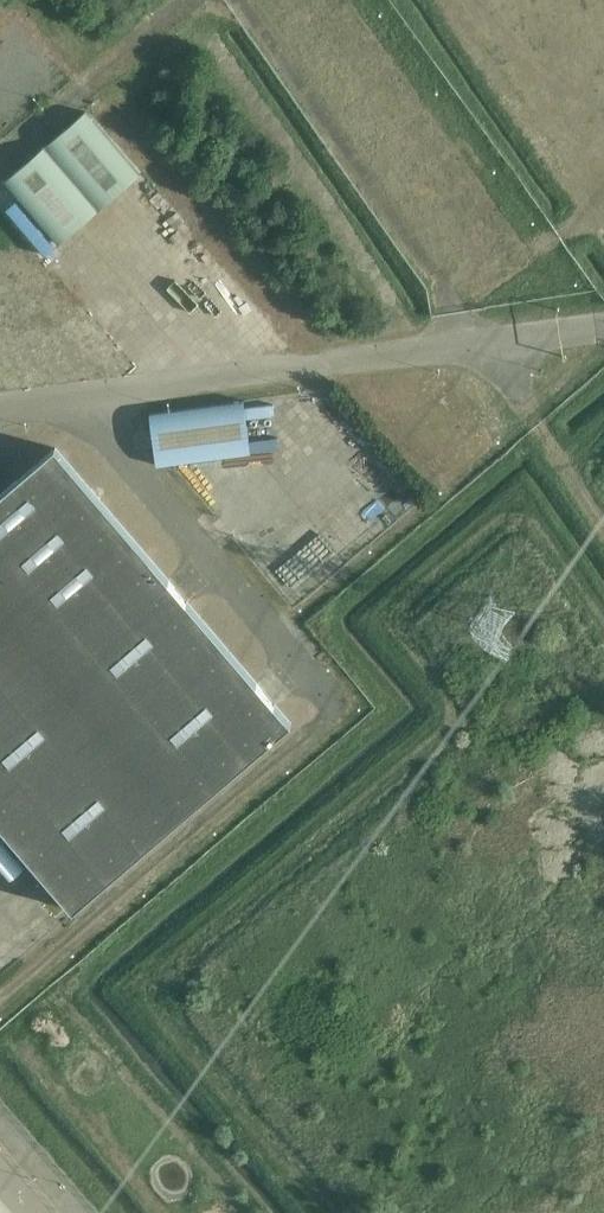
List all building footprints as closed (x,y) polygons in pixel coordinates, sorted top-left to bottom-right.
[(5,181),(58,244),(139,175),(86,112),(5,181)] [(150,413),(156,462),(250,451),(244,402),(150,413)] [(55,447),(0,494),(0,824),(73,910),(291,723),(55,447)] [(7,868),(22,854),(0,829),(0,859),(7,868)]
